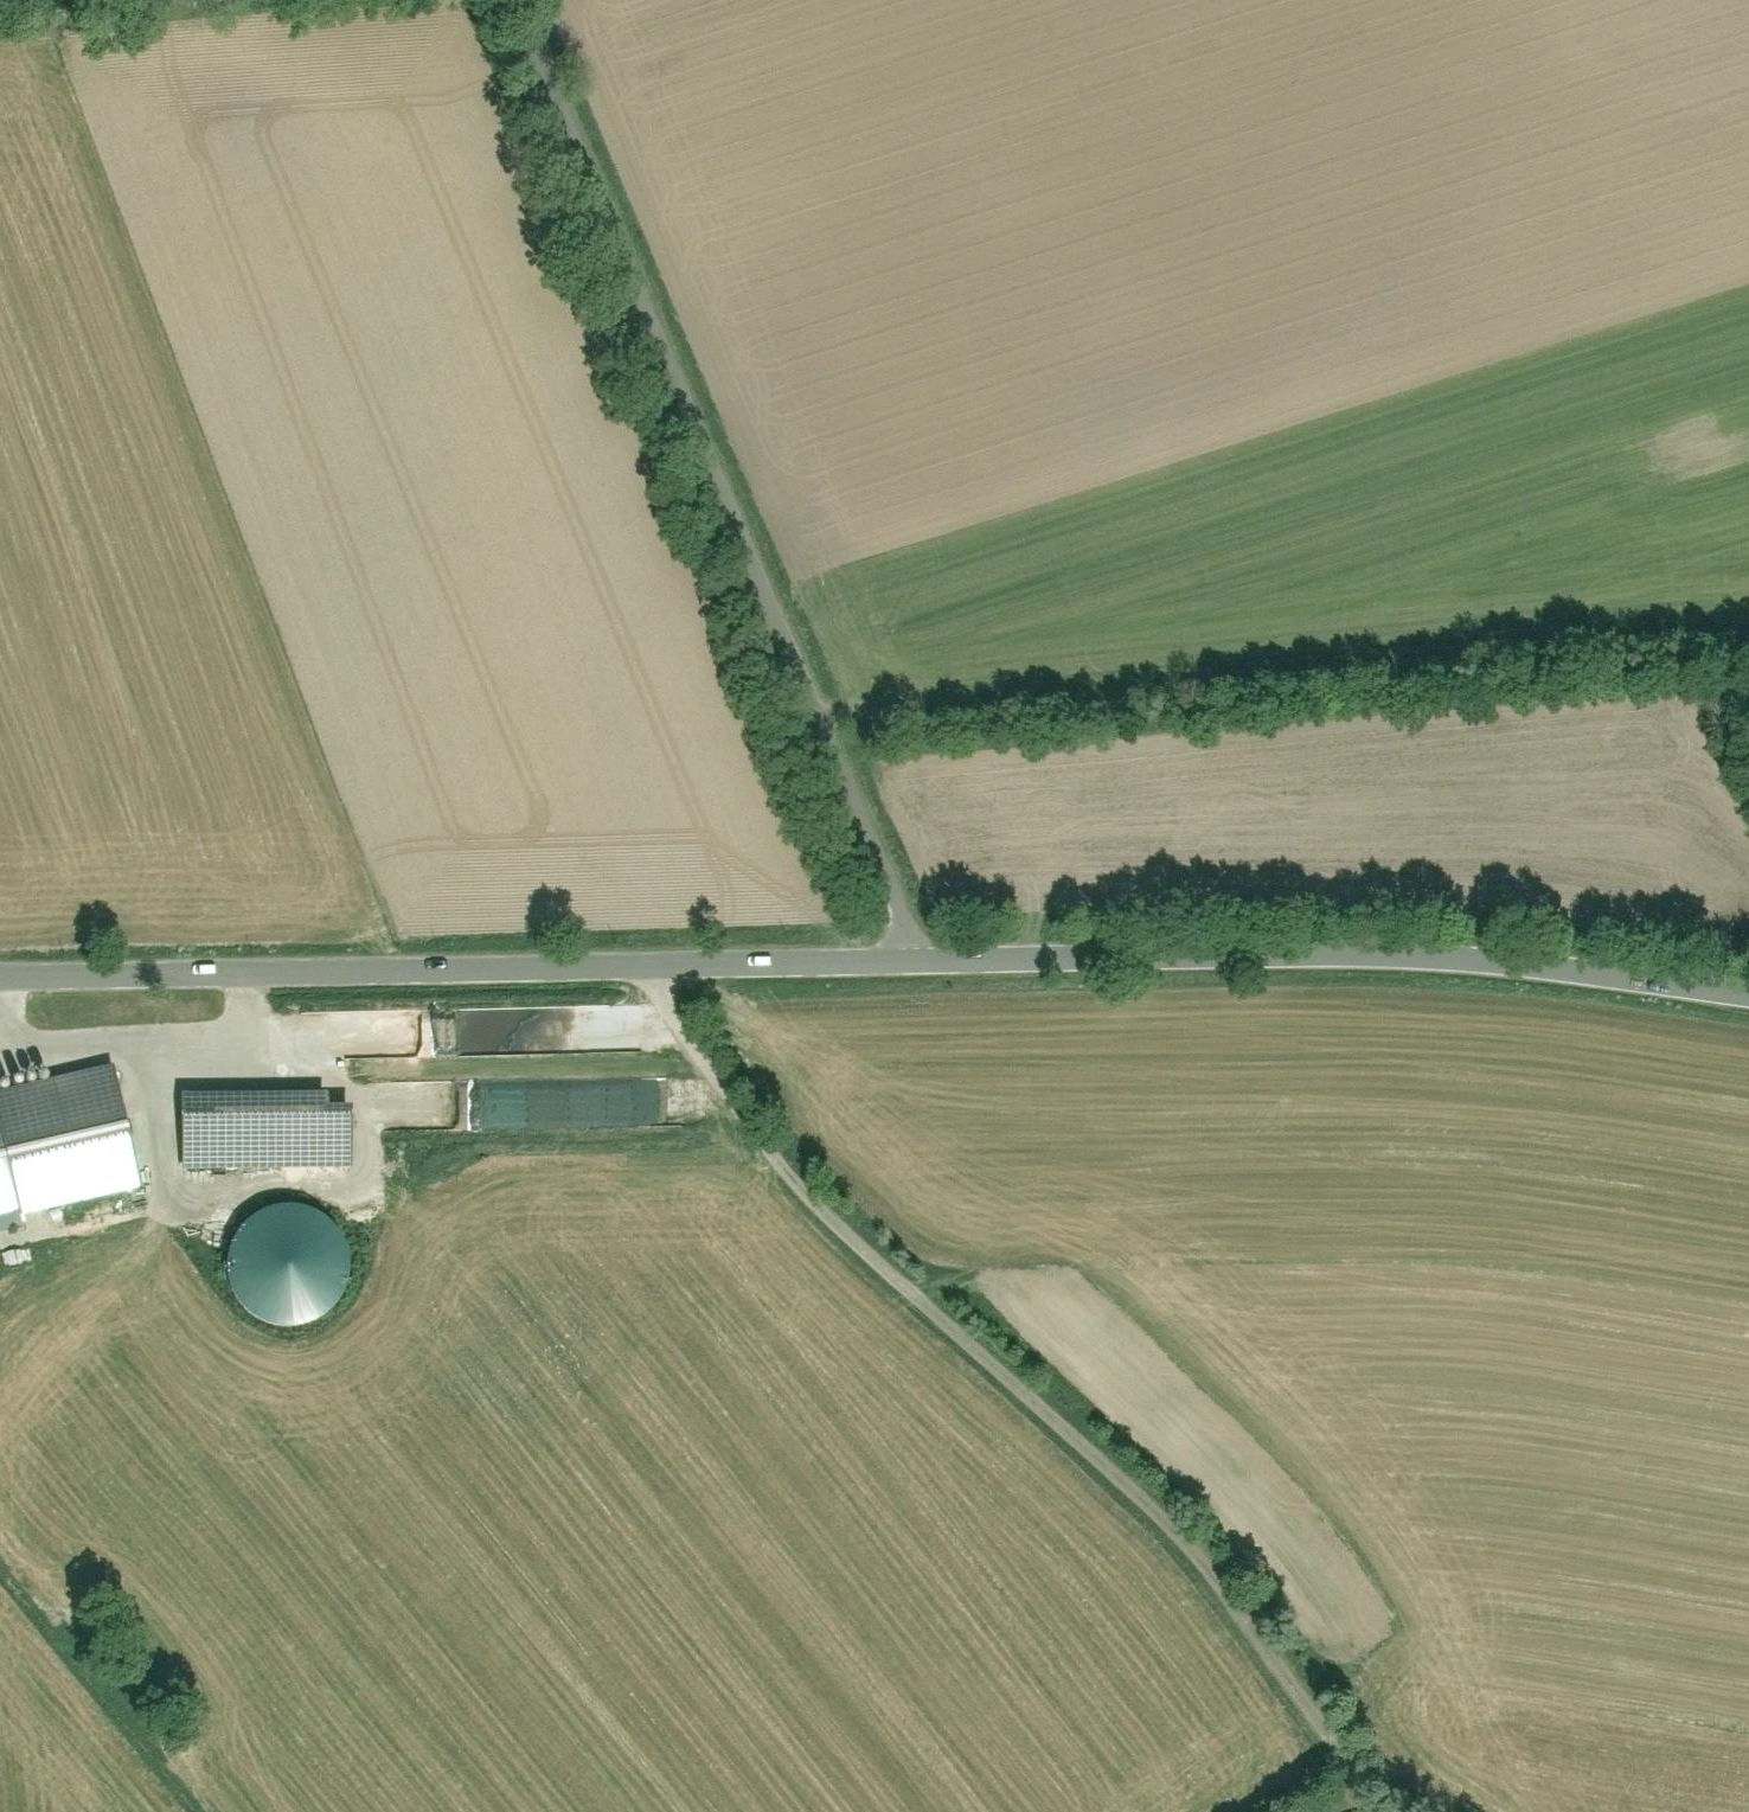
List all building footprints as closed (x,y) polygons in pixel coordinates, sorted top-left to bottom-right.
[(153,1182),(128,1073),(0,1102),(0,1217),(153,1182)] [(215,1084),(215,1166),(338,1164),(337,1082),(215,1084)]
